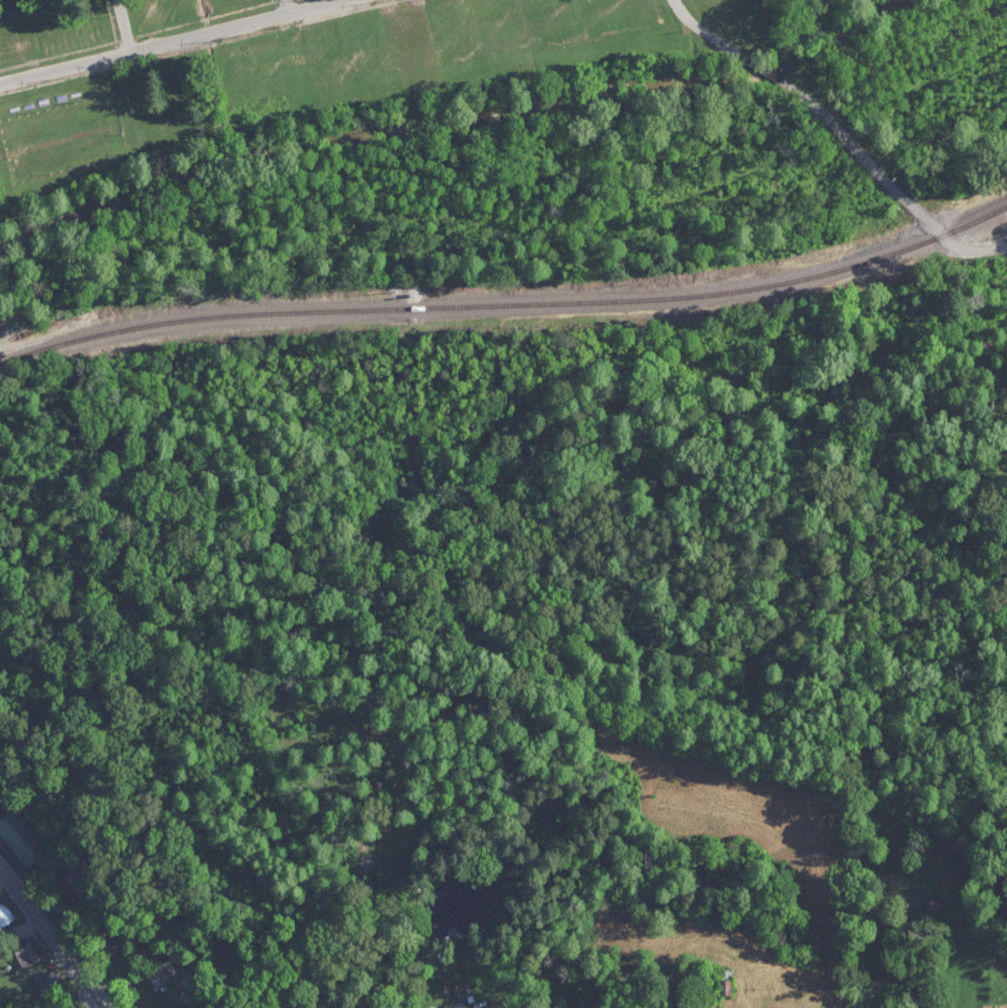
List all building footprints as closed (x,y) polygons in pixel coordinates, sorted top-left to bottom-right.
[(0,818),(0,831),(25,867),(46,852),(15,807),(0,818)] [(17,918),(5,902),(0,906),(0,930),(17,918)] [(24,968),(40,960),(32,944),(16,952),(24,968)] [(163,988),(182,973),(171,958),(151,974),(163,988)] [(33,977),(46,999),(62,990),(50,968),(33,977)] [(719,995),(734,995),(734,969),(719,969),(719,995)]
